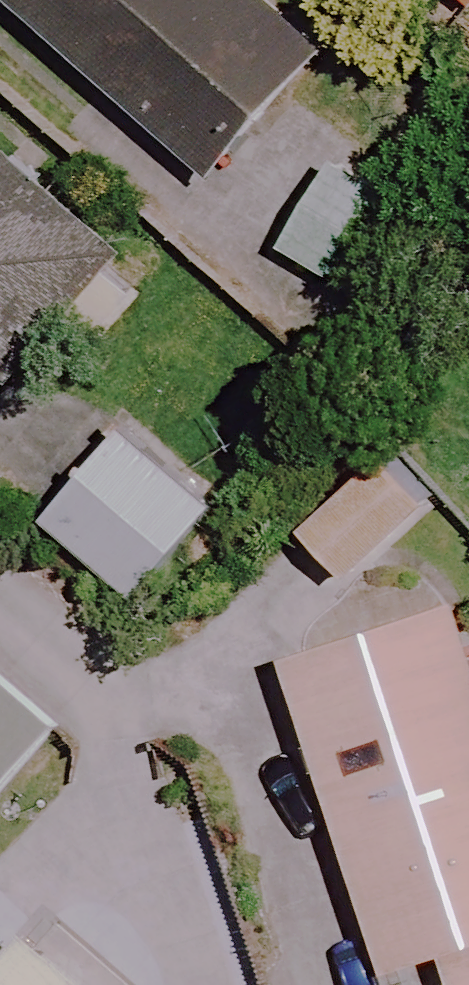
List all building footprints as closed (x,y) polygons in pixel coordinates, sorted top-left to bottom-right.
[(7,7),(207,183),(323,52),(265,0),(13,0),(7,7)] [(468,12),(468,11),(468,0),(454,0),(468,12)] [(0,144),(0,381),(13,392),(130,255),(0,144)] [(436,237),(329,165),(276,245),(383,317),(436,237)] [(213,502),(102,416),(28,512),(139,598),(213,502)] [(431,507),(387,458),(299,537),(342,586),(431,507)] [(454,611),(282,667),(383,980),(440,962),(447,984),(468,984),(468,658),(454,611)] [(0,684),(0,791),(52,729),(0,684)] [(25,940),(0,968),(0,984),(77,984),(25,940)]
